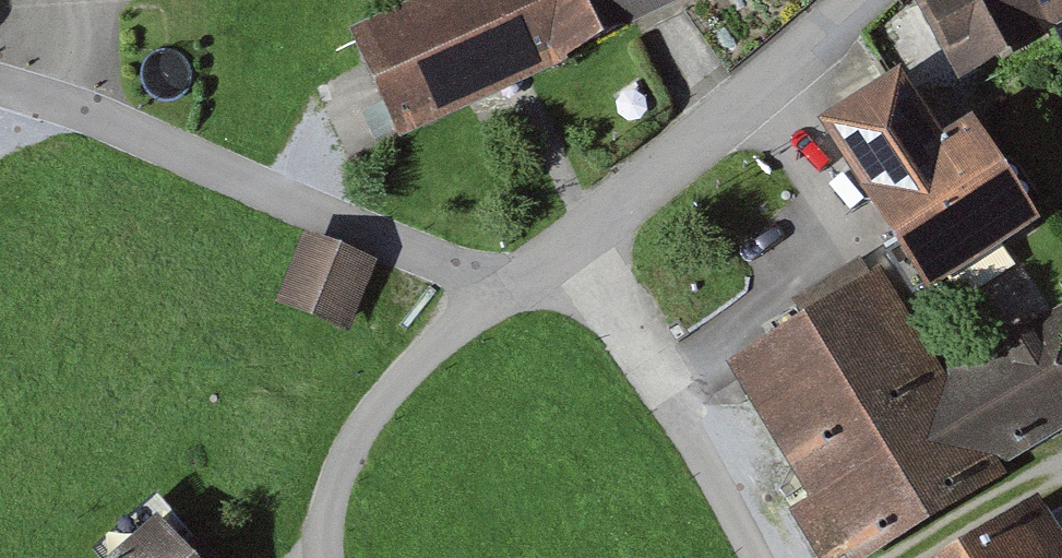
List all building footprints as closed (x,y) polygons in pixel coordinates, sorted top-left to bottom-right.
[(567,56),(541,0),(407,0),(336,33),(386,140),(567,56)] [(634,25),(623,0),(541,0),(567,56),(634,25)] [(634,25),(688,0),(623,0),(634,25)] [(944,83),(1061,27),(1061,0),(905,0),(944,83)] [(875,86),(793,140),(901,303),(1019,225),(950,120),(914,144),(875,86)] [(368,271),(296,246),(273,314),(345,338),(368,271)] [(713,373),(788,505),(774,513),(799,557),(845,557),(1061,437),(1061,308),(925,385),(869,286),(713,373)] [(1024,512),(952,557),(1054,557),(1024,512)] [(102,557),(189,557),(149,515),(102,557)]
